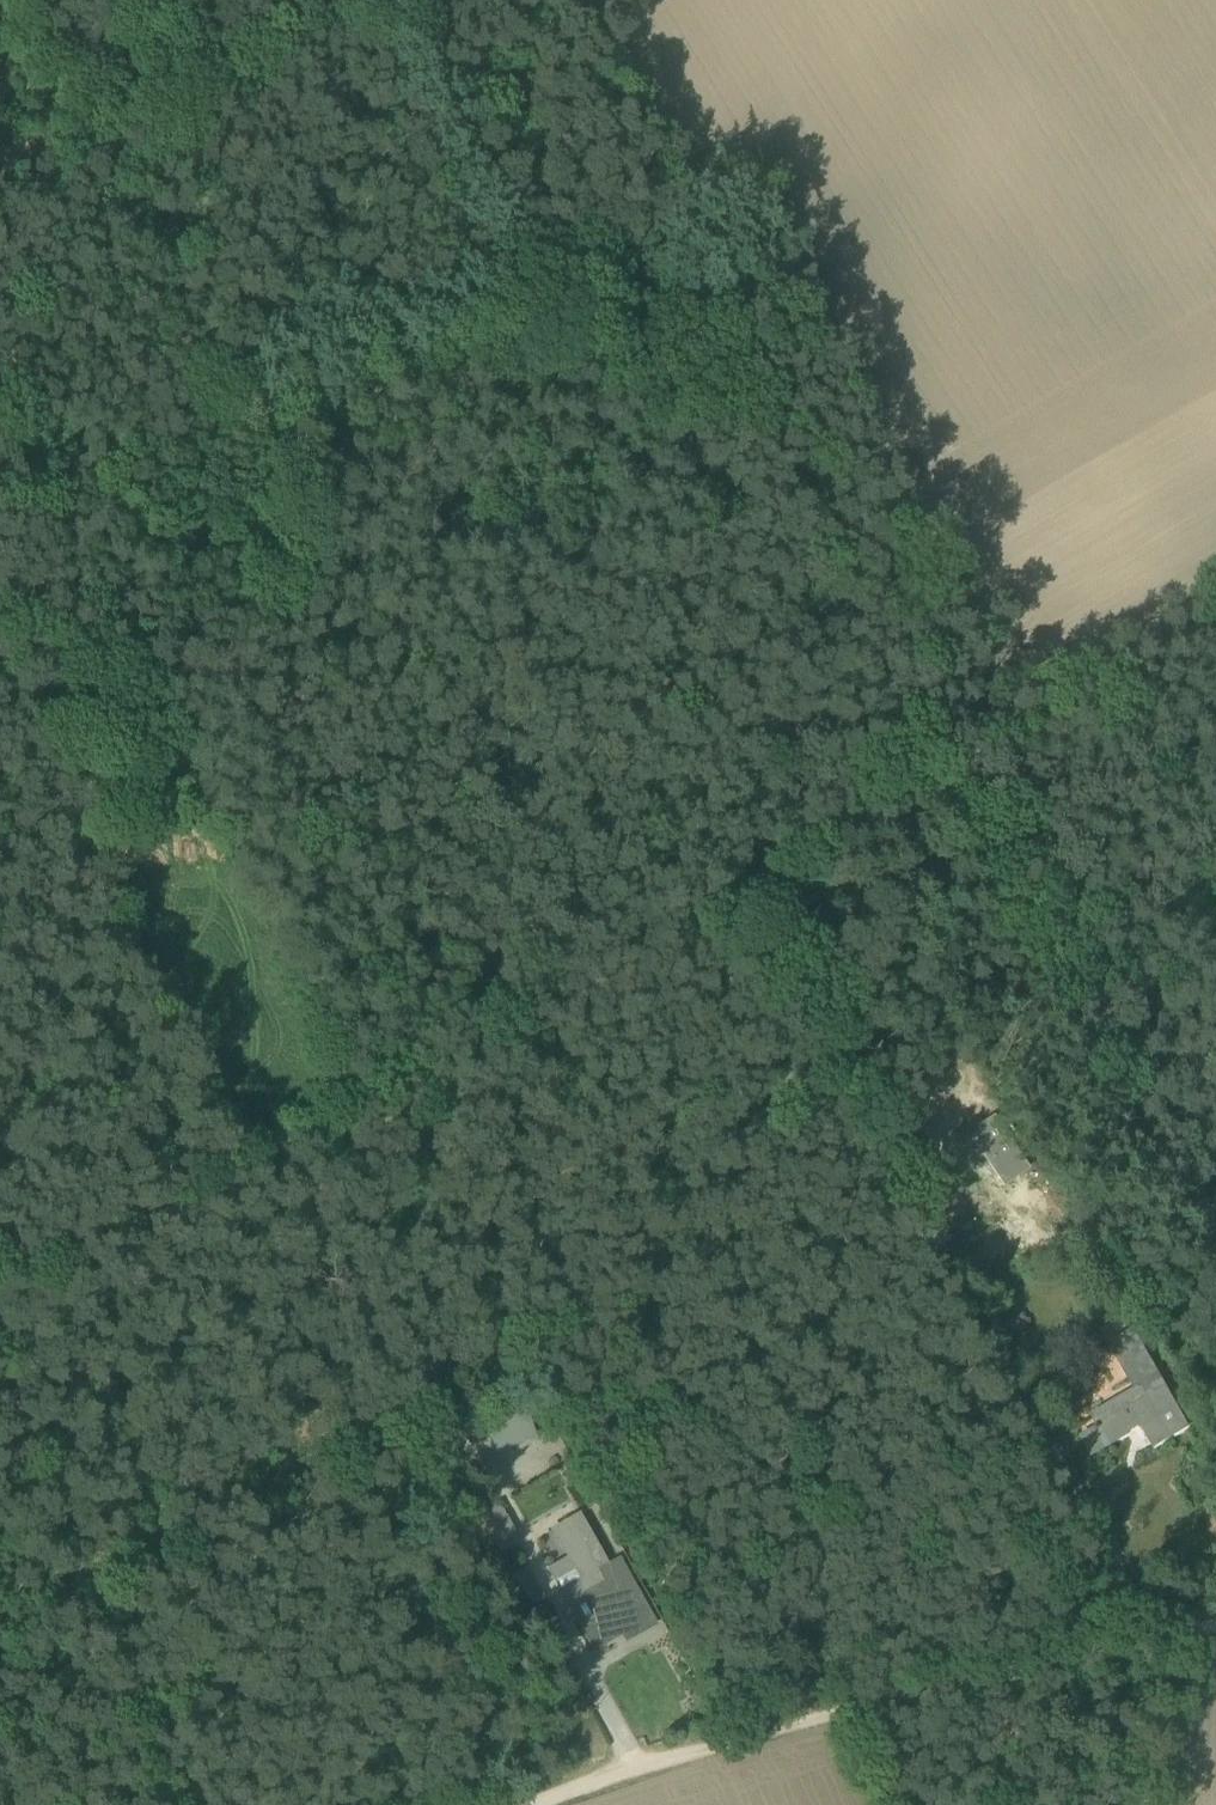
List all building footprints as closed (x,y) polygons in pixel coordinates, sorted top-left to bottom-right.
[(979,1135),(970,1141),(1002,1188),(1027,1171),(992,1118),(976,1129),(979,1135)] [(1097,1424),(1080,1434),(1092,1454),(1127,1434),(1126,1432),(1140,1424),(1153,1445),(1187,1426),(1175,1405),(1171,1399),(1132,1329),(1107,1343),(1133,1389),(1091,1413),(1097,1424)] [(525,1404),(484,1419),(496,1453),(537,1439),(525,1404)] [(480,1513),(479,1513),(487,1528),(488,1527),(507,1517),(499,1502),(480,1513)] [(654,1625),(618,1562),(607,1568),(583,1524),(578,1515),(552,1530),(563,1549),(567,1547),(583,1575),(560,1588),(594,1650),(616,1637),(615,1635),(621,1632),(626,1640),(654,1625)] [(530,1567),(516,1573),(531,1604),(544,1598),(530,1567)]
